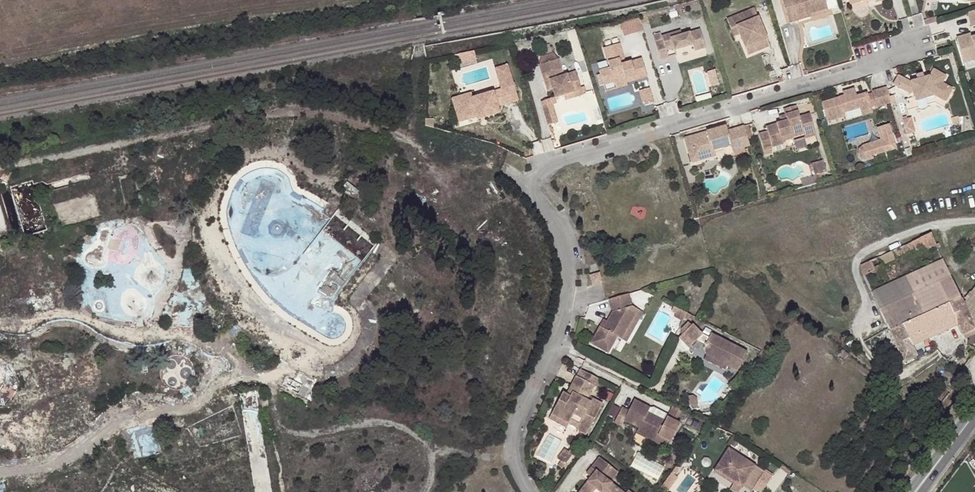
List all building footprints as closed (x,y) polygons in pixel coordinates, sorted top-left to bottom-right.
[(811,14),(829,9),(826,0),(785,0),(792,23),(802,20),(799,15),(810,12),(811,14)] [(812,17),(811,14),(810,12),(799,15),(802,20),(812,17)] [(755,21),(753,14),(729,21),(732,30),(737,29),(740,38),(742,49),(768,43),(760,19),(755,21)] [(621,21),(625,35),(644,29),(640,16),(621,21)] [(938,18),(925,22),(926,26),(939,23),(938,18)] [(656,40),(661,57),(669,55),(666,46),(674,44),(675,48),(694,43),(695,49),(706,45),(701,27),(682,33),(681,28),(662,34),(664,38),(656,40)] [(654,33),(656,40),(664,38),(662,34),(661,30),(654,33)] [(960,45),(967,44),(970,53),(974,51),(974,34),(973,31),(957,36),(960,45)] [(600,70),(604,83),(615,79),(615,81),(628,78),(648,73),(644,57),(624,63),(620,52),(624,51),(622,41),(605,46),(611,67),(600,70)] [(769,48),(768,43),(742,49),(744,56),(769,48)] [(960,45),(965,63),(974,60),(974,51),(970,53),(967,44),(960,45)] [(561,64),(542,69),(547,87),(552,85),(554,94),(557,103),(565,100),(583,95),(578,77),(566,80),(561,64)] [(715,67),(708,69),(712,83),(719,81),(715,67)] [(924,75),(915,79),(910,80),(900,73),(895,83),(909,91),(914,90),(915,95),(926,91),(927,98),(937,95),(944,98),(950,83),(944,80),(947,74),(935,67),(931,74),(924,75)] [(913,72),(915,79),(924,75),(923,69),(913,72)] [(615,79),(604,83),(607,90),(629,85),(628,78),(615,81),(615,79)] [(950,83),(944,98),(948,101),(955,85),(950,83)] [(890,95),(887,85),(875,89),(881,105),(892,102),(892,101),(890,95)] [(651,87),(641,90),(644,101),(654,98),(651,87)] [(863,109),(875,105),(871,91),(860,93),(858,87),(843,90),(845,94),(823,100),(828,119),(849,114),(848,110),(862,106),(863,109)] [(468,97),(450,103),(457,126),(475,121),(476,123),(497,117),(495,111),(515,105),(511,90),(491,96),(470,102),(468,97)] [(926,91),(915,95),(917,101),(927,98),(926,91)] [(583,95),(565,100),(567,105),(585,100),(583,95)] [(558,109),(556,102),(547,104),(547,105),(542,107),(549,130),(560,127),(555,109),(558,109)] [(795,137),(815,130),(810,112),(801,115),(798,105),(785,108),(786,114),(779,116),(781,122),(768,126),(769,129),(760,131),(764,146),(771,144),(795,137)] [(877,111),(875,105),(863,109),(865,114),(877,111)] [(961,115),(954,117),(956,124),(963,122),(961,115)] [(883,146),(885,151),(897,148),(890,123),(881,126),(885,138),(887,145),(883,146)] [(745,145),(750,144),(748,135),(744,125),(728,130),(726,125),(690,136),(696,155),(710,151),(727,146),(728,150),(733,149),(745,145)] [(882,139),(863,145),(860,147),(858,150),(858,152),(859,154),(860,156),(863,159),(867,159),(874,157),(873,154),(885,151),(883,146),(887,145),(885,138),(881,126),(878,126),(882,139)] [(817,136),(815,130),(795,137),(797,141),(817,136)] [(692,161),(712,155),(710,151),(696,155),(690,136),(685,138),(692,161)] [(745,145),(733,149),(734,153),(746,150),(745,145)] [(815,166),(817,175),(829,172),(826,163),(815,166)] [(935,244),(930,232),(888,252),(891,258),(905,252),(904,250),(912,246),(914,249),(922,245),(924,249),(935,244)] [(859,265),(861,272),(862,275),(880,267),(880,264),(891,258),(888,252),(887,252),(859,265)] [(900,278),(929,339),(957,327),(961,336),(973,330),(974,331),(974,292),(964,306),(942,258),(900,278)] [(603,272),(593,275),(593,276),(594,286),(606,282),(603,272)] [(929,339),(900,278),(870,292),(902,363),(915,357),(911,347),(929,339)] [(613,300),(612,300),(616,314),(612,322),(613,323),(610,328),(604,327),(596,344),(614,353),(618,347),(622,339),(628,341),(642,309),(637,307),(635,299),(628,302),(627,295),(613,300)] [(687,318),(690,313),(677,306),(674,311),(679,313),(677,317),(686,321),(687,318)] [(648,312),(642,309),(628,341),(633,342),(648,312)] [(607,320),(604,327),(610,328),(613,323),(612,322),(607,320)] [(684,336),(695,325),(691,322),(684,329),(684,336)] [(705,352),(707,354),(722,362),(719,368),(726,372),(730,366),(738,371),(750,352),(713,333),(709,338),(705,335),(696,324),(695,325),(684,336),(692,346),(698,341),(706,346),(704,349),(705,352)] [(623,349),(628,341),(622,339),(618,347),(623,349)] [(722,362),(707,354),(704,359),(719,368),(722,362)] [(596,385),(599,377),(582,368),(573,384),(577,387),(573,395),(568,393),(565,392),(555,411),(572,421),(574,418),(584,422),(581,427),(581,428),(590,434),(606,403),(596,398),(594,400),(591,398),(586,396),(587,392),(592,395),(596,385)] [(577,387),(573,384),(568,393),(573,395),(577,387)] [(696,396),(692,396),(693,405),(701,404),(700,398),(696,396)] [(649,414),(652,411),(653,408),(640,400),(633,411),(627,407),(626,410),(620,419),(618,422),(627,428),(630,422),(640,429),(658,439),(661,434),(674,440),(684,423),(679,421),(671,416),(669,420),(657,414),(655,418),(649,414)] [(626,410),(615,404),(610,414),(620,419),(626,410)] [(676,406),(671,416),(679,421),(685,410),(676,406)] [(572,421),(555,411),(553,416),(570,426),(572,421)] [(574,418),(572,421),(581,427),(584,422),(574,418)] [(658,439),(640,429),(639,432),(657,442),(670,449),(674,440),(661,434),(658,439)] [(570,462),(576,453),(568,447),(562,456),(570,462)] [(731,448),(717,469),(737,482),(738,481),(745,485),(748,481),(758,466),(731,448)] [(596,466),(600,471),(596,477),(585,491),(598,491),(599,491),(601,488),(607,491),(630,491),(616,480),(610,476),(617,466),(604,456),(596,466)] [(782,468),(791,474),(794,471),(784,465),(782,468)] [(600,471),(596,466),(591,473),(596,477),(600,471)] [(623,471),(617,466),(610,476),(616,480),(623,471)] [(766,472),(758,466),(748,481),(755,488),(766,472)] [(684,468),(679,467),(674,473),(678,476),(684,468)] [(743,489),(745,485),(738,481),(737,482),(717,469),(716,471),(734,483),(743,489)] [(755,488),(762,491),(764,491),(774,477),(766,472),(755,488)] [(664,486),(671,491),(681,477),(678,476),(674,473),(664,486)] [(734,483),(731,489),(736,491),(740,491),(743,489),(734,483)]
